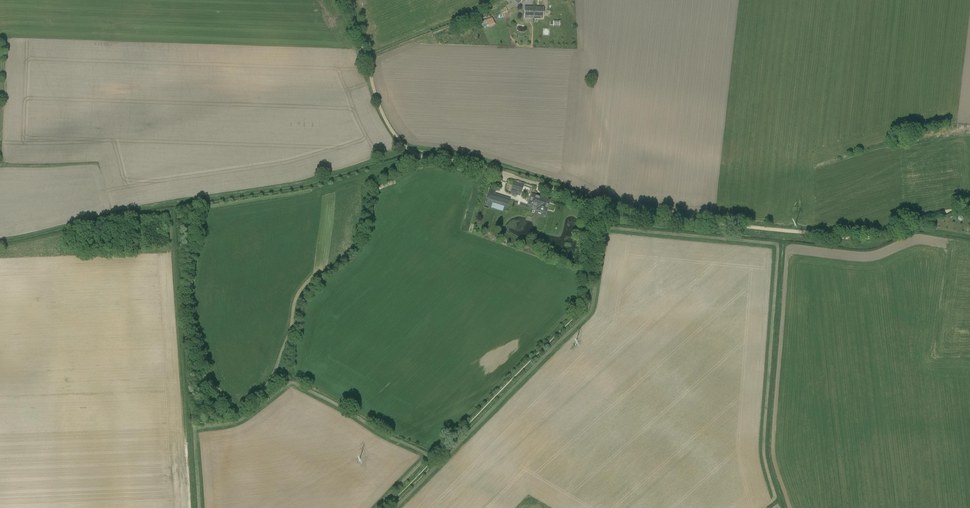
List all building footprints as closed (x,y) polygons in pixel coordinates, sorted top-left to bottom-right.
[(534,18),(534,7),(525,7),(524,18),(534,18)] [(543,8),(534,7),(534,18),(543,19),(543,8)] [(482,21),(483,28),(489,27),(488,24),(494,23),(493,18),(482,21)] [(521,194),(524,185),(514,182),(510,194),(516,196),(517,192),(521,194)] [(486,198),(493,200),(495,194),(496,190),(489,188),(486,198)] [(533,194),(530,204),(539,206),(538,209),(547,211),(551,199),(533,194)]
